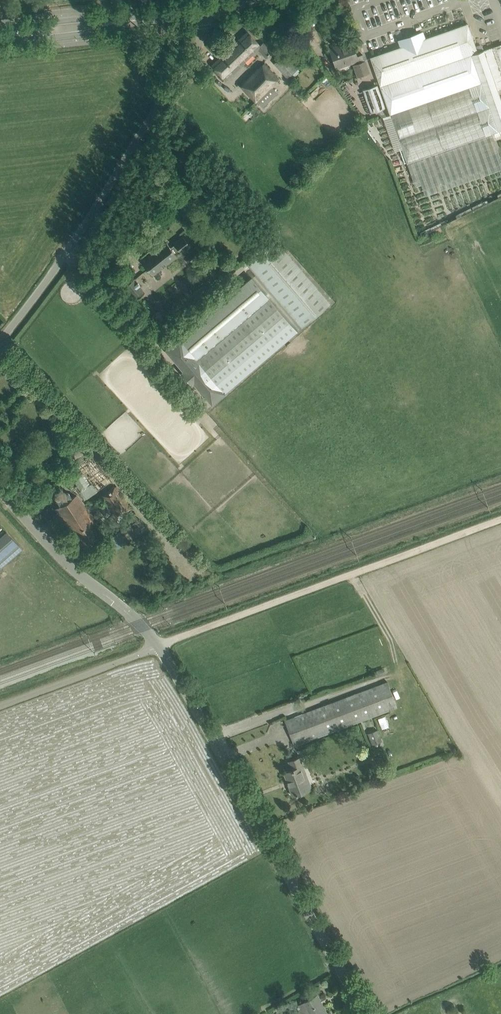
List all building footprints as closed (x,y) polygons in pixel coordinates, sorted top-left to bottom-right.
[(370,57),(415,187),(424,211),(500,184),(500,139),(500,138),(500,98),(484,50),(477,53),(467,23),(425,38),(423,34),(399,43),(400,47),(370,57)] [(212,65),(221,75),(226,81),(245,63),(243,62),(258,48),(266,57),(268,55),(271,57),(272,56),(270,53),(272,52),(263,43),(260,45),(247,32),(212,65)] [(329,49),(333,59),(336,68),(354,62),(355,64),(352,65),(356,77),(369,73),(362,54),(356,56),(351,42),(343,45),(343,46),(331,51),(330,49),(329,49)] [(274,64),(287,78),(298,67),(285,53),(274,64)] [(277,81),(264,67),(243,88),(258,104),(260,106),(267,99),(275,91),(271,87),(277,81)] [(165,349),(183,370),(212,404),(330,303),(271,235),(243,259),(255,273),(178,339),(178,338),(165,349)] [(173,243),(181,253),(190,246),(182,235),(173,243)] [(177,255),(166,242),(142,261),(152,275),(177,255)] [(124,286),(135,300),(144,292),(134,278),(124,286)] [(102,495),(107,504),(117,518),(131,509),(116,486),(102,495)] [(56,508),(81,547),(102,534),(76,494),(72,497),(69,491),(65,491),(63,492),(60,487),(55,490),(58,495),(56,497),(56,499),(60,505),(56,508)] [(6,532),(0,537),(0,569),(22,549),(6,532)] [(374,671),(377,678),(386,674),(383,668),(374,671)] [(388,682),(294,717),(285,721),(294,745),(397,706),(388,682)] [(377,729),(367,733),(372,744),(381,741),(377,729)] [(293,796),(297,794),(312,789),(300,757),(289,761),(292,769),(284,772),(293,796)] [(375,757),(378,765),(383,763),(381,757),(375,757)] [(300,1013),(327,1013),(317,995),(296,1007),(300,1013)]
